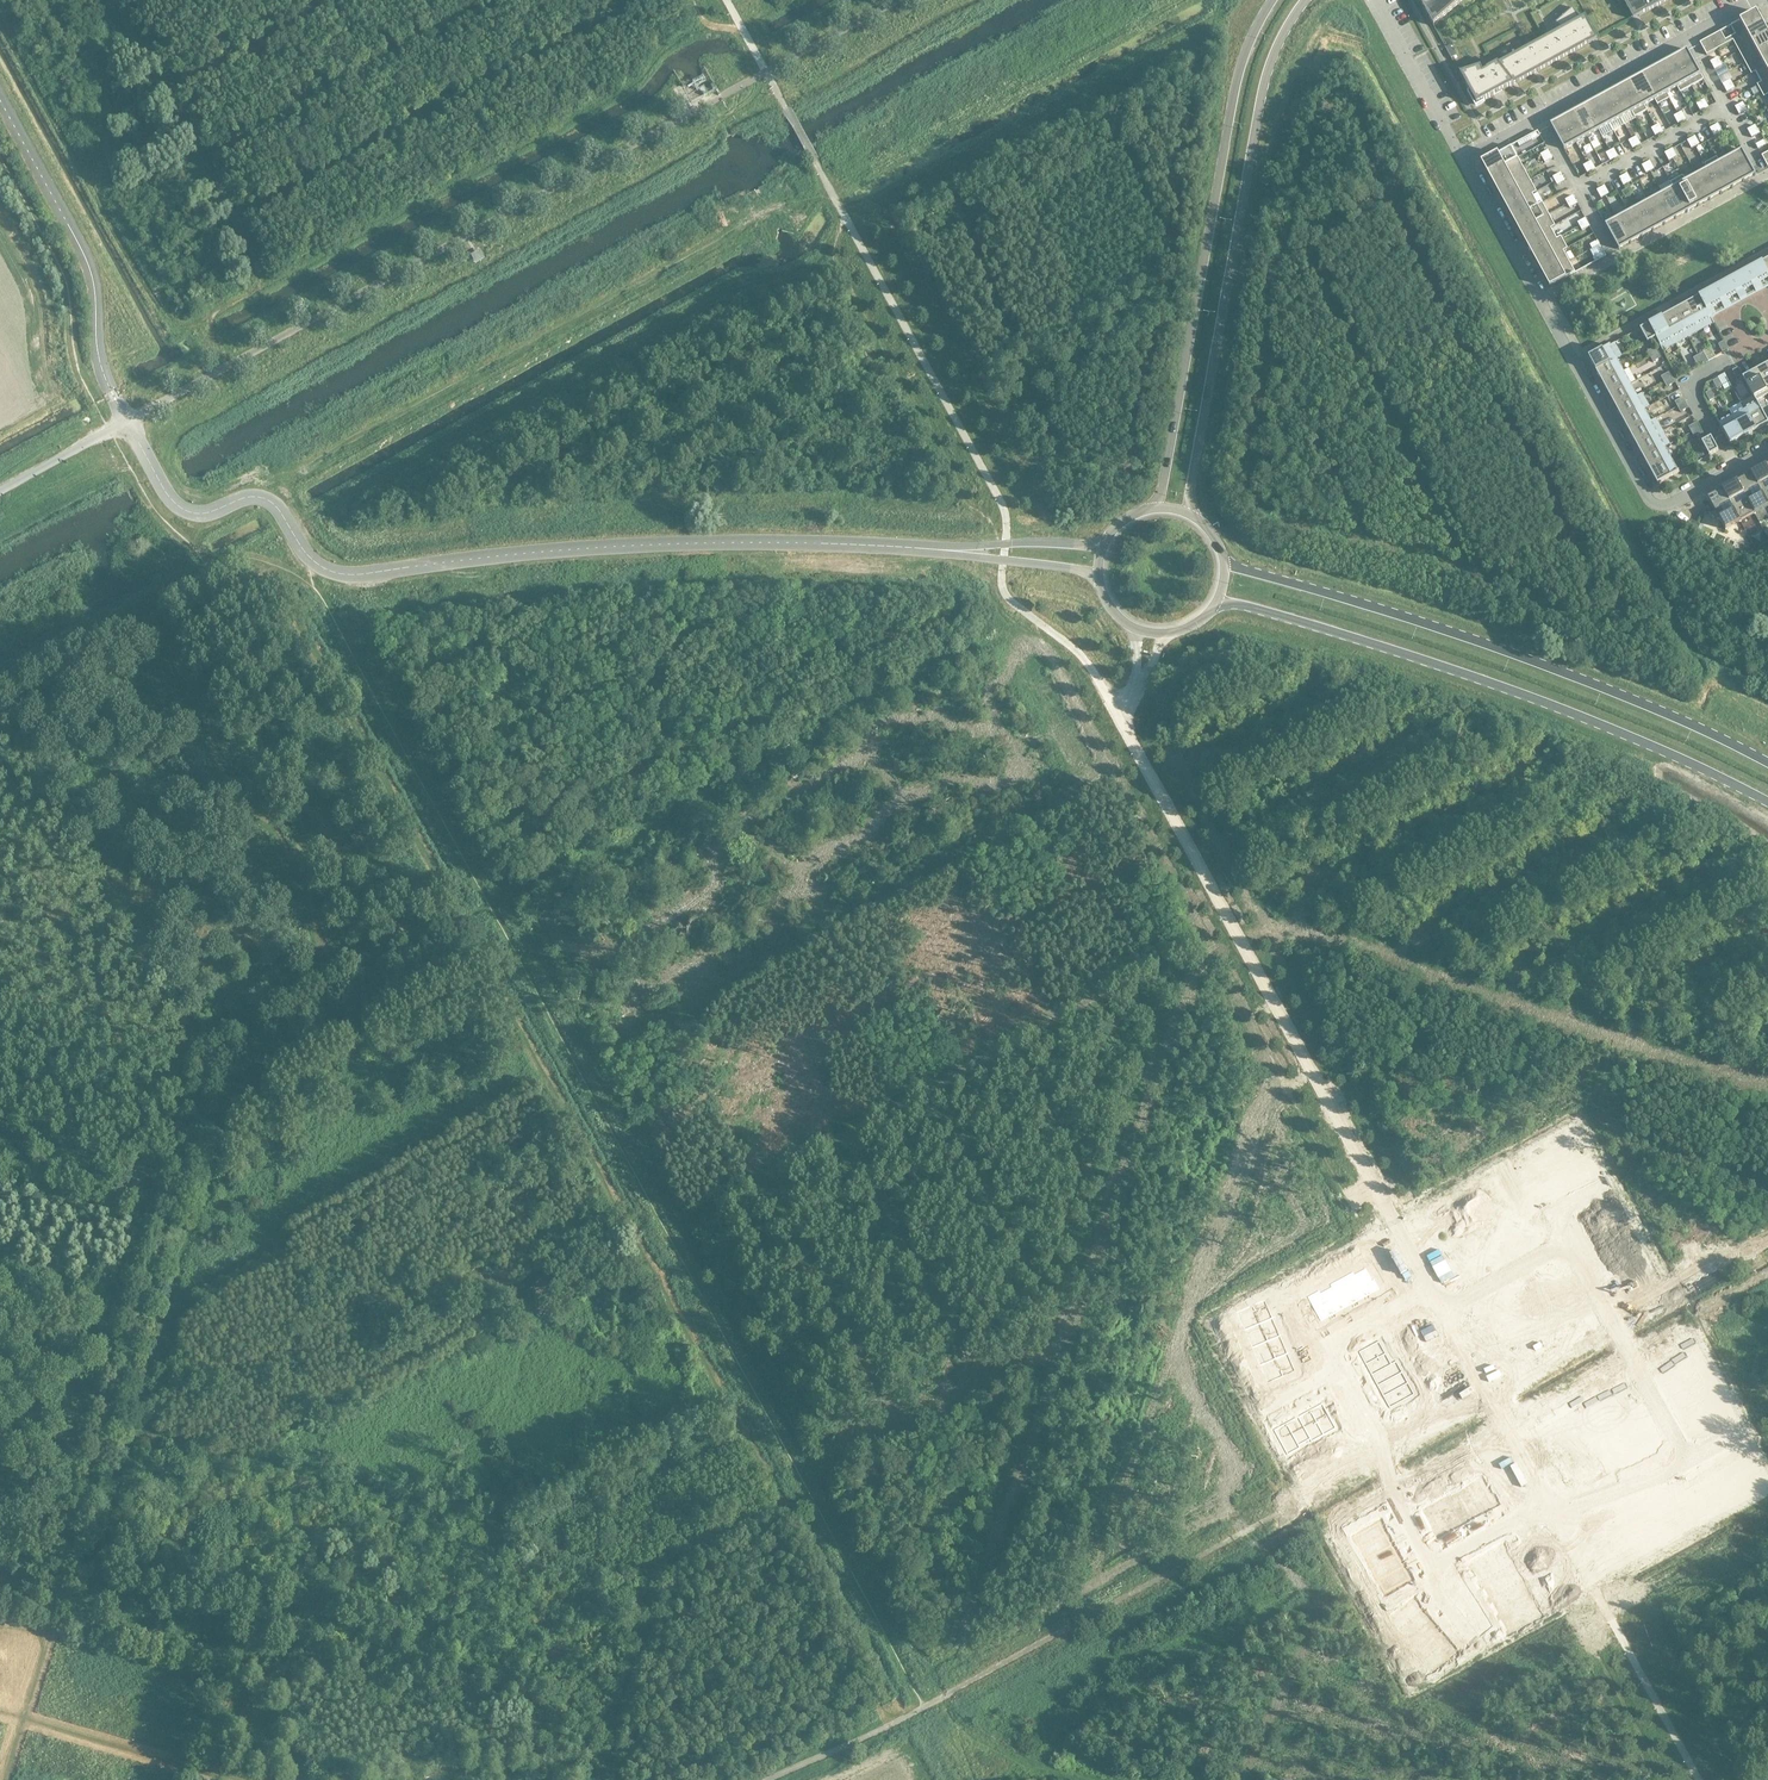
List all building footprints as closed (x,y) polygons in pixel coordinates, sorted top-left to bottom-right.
[(1433,26),(1433,25),(1462,0),(1418,0),(1433,26)] [(1633,19),(1668,0),(1622,0),(1633,19)] [(1560,29),(1546,37),(1558,60),(1597,39),(1584,16),(1579,19),(1572,8),(1555,23),(1560,29)] [(1761,24),(1754,12),(1730,26),(1735,34),(1724,40),(1720,31),(1699,43),(1706,55),(1732,41),(1736,38),(1761,24)] [(1767,36),(1761,24),(1736,38),(1732,41),(1738,51),(1767,36)] [(1767,36),(1738,51),(1744,63),(1767,50),(1767,37),(1767,36)] [(1546,37),(1513,55),(1525,78),(1558,60),(1546,37)] [(1449,46),(1446,48),(1445,48),(1450,58),(1454,55),(1449,46)] [(1744,63),(1750,74),(1755,72),(1767,64),(1767,50),(1744,63)] [(1703,80),(1687,51),(1675,57),(1691,86),(1703,80)] [(1484,103),(1483,101),(1525,78),(1513,55),(1485,70),(1486,71),(1482,73),(1480,68),(1460,74),(1459,73),(1459,74),(1469,92),(1467,93),(1475,108),(1484,103)] [(1691,86),(1675,57),(1664,64),(1677,87),(1680,93),(1691,86)] [(1717,58),(1709,62),(1712,66),(1719,62),(1717,58)] [(1721,66),(1719,62),(1712,66),(1714,70),(1721,66)] [(1677,87),(1664,64),(1653,70),(1666,94),(1677,87)] [(1755,72),(1761,83),(1767,79),(1767,64),(1755,72)] [(1669,99),(1666,94),(1653,70),(1641,76),(1654,100),(1657,105),(1669,99)] [(1654,100),(1641,76),(1630,82),(1643,106),(1654,100)] [(1761,83),(1757,85),(1763,97),(1767,94),(1767,79),(1761,83)] [(1729,80),(1722,85),(1724,89),(1732,84),(1729,80)] [(1646,111),(1643,106),(1630,82),(1619,88),(1632,112),(1635,117),(1646,111)] [(1734,88),(1732,84),(1724,89),(1726,93),(1734,88)] [(1632,112),(1619,88),(1607,95),(1620,118),(1632,112)] [(1620,118),(1607,95),(1596,101),(1609,125),(1620,118)] [(1704,100),(1700,102),(1704,110),(1708,108),(1704,100)] [(1609,125),(1596,101),(1585,107),(1598,131),(1609,125)] [(1704,110),(1700,102),(1696,104),(1700,112),(1704,110)] [(1742,103),(1734,107),(1736,111),(1744,107),(1742,103)] [(1598,131),(1585,107),(1573,113),(1586,137),(1598,131)] [(1746,111),(1744,107),(1736,111),(1739,115),(1746,111)] [(1681,112),(1677,114),(1681,122),(1685,120),(1681,112)] [(1586,137),(1573,113),(1562,119),(1575,143),(1586,137)] [(1681,122),(1677,114),(1673,117),(1677,124),(1681,122)] [(1575,143),(1562,119),(1550,126),(1563,150),(1575,143)] [(1721,132),(1717,124),(1713,126),(1717,134),(1721,132)] [(1659,125),(1655,127),(1659,134),(1663,132),(1659,125)] [(1717,134),(1713,126),(1709,129),(1713,136),(1717,134)] [(1754,126),(1747,130),(1749,134),(1756,130),(1754,126)] [(1659,134),(1655,127),(1651,129),(1655,137),(1659,134)] [(1759,134),(1756,130),(1749,134),(1751,138),(1759,134)] [(1540,136),(1537,131),(1529,136),(1531,141),(1540,136)] [(1636,137),(1632,139),(1636,147),(1640,145),(1636,137)] [(1699,144),(1694,137),(1690,139),(1695,146),(1699,144)] [(1636,147),(1632,139),(1628,141),(1632,149),(1636,147)] [(1695,146),(1690,139),(1686,141),(1691,149),(1695,146)] [(1763,141),(1755,145),(1757,149),(1765,145),(1763,141)] [(1518,157),(1512,145),(1482,162),(1488,173),(1518,157)] [(1613,149),(1609,152),(1613,159),(1617,157),(1613,149)] [(1676,157),(1672,149),(1668,151),(1672,159),(1676,157)] [(1754,174),(1741,150),(1729,157),(1742,180),(1754,174)] [(1550,155),(1547,151),(1540,155),(1542,159),(1550,155)] [(1672,159),(1668,151),(1664,153),(1668,161),(1672,159)] [(1613,159),(1609,152),(1605,154),(1609,161),(1613,159)] [(1552,159),(1550,155),(1542,159),(1544,163),(1552,159)] [(1524,168),(1518,157),(1488,173),(1494,185),(1524,168)] [(1704,164),(1707,169),(1720,193),(1731,187),(1718,163),(1715,157),(1704,164)] [(1742,180),(1729,157),(1718,163),(1731,187),(1742,180)] [(1653,169),(1649,161),(1645,164),(1649,171),(1653,169)] [(1591,162),(1587,164),(1591,172),(1595,169),(1591,162)] [(1591,172),(1587,164),(1583,166),(1587,174),(1591,172)] [(1649,171),(1645,164),(1641,166),(1645,173),(1649,171)] [(1530,180),(1524,168),(1494,185),(1500,196),(1530,180)] [(1720,193),(1707,169),(1696,175),(1709,199),(1720,193)] [(1562,177),(1560,173),(1552,177),(1554,181),(1562,177)] [(1631,181),(1627,174),(1623,176),(1627,184),(1631,181)] [(1709,199),(1696,175),(1684,181),(1697,205),(1709,199)] [(1627,184),(1623,176),(1619,178),(1623,186),(1627,184)] [(1670,182),(1673,187),(1686,211),(1697,205),(1684,181),(1681,176),(1670,182)] [(1564,181),(1562,177),(1554,181),(1557,185),(1564,181)] [(1537,191),(1530,180),(1500,196),(1507,207),(1531,194),(1537,191)] [(1608,194),(1604,186),(1600,188),(1604,196),(1608,194)] [(1686,211),(1673,187),(1662,194),(1675,218),(1686,211)] [(1604,196),(1600,188),(1596,191),(1600,198),(1604,196)] [(1538,205),(1531,194),(1507,207),(1513,219),(1538,205)] [(1675,218),(1662,194),(1650,200),(1663,224),(1675,218)] [(1574,200),(1572,196),(1565,200),(1567,204),(1574,200)] [(1577,204),(1574,200),(1567,204),(1569,208),(1577,204)] [(1663,224),(1650,200),(1639,206),(1652,230),(1663,224)] [(1543,202),(1538,205),(1513,219),(1519,230),(1549,214),(1543,202)] [(1652,230),(1639,206),(1628,212),(1641,236),(1652,230)] [(1641,236),(1628,212),(1616,218),(1629,242),(1641,236)] [(1555,225),(1549,214),(1519,230),(1525,241),(1550,228),(1555,225)] [(1587,222),(1585,218),(1577,223),(1579,227),(1587,222)] [(1629,242),(1616,218),(1605,225),(1618,249),(1629,242)] [(1589,227),(1587,222),(1579,227),(1581,231),(1589,227)] [(1556,239),(1550,228),(1525,241),(1531,253),(1556,239)] [(1561,236),(1556,239),(1531,253),(1538,264),(1562,250),(1568,248),(1561,236)] [(1599,245),(1597,241),(1589,245),(1592,249),(1599,245)] [(1569,262),(1562,250),(1538,264),(1544,275),(1569,262)] [(1606,257),(1603,252),(1595,257),(1597,261),(1606,257)] [(1575,274),(1569,262),(1544,275),(1550,287),(1575,274)] [(1761,263),(1698,297),(1710,318),(1767,286),(1767,276),(1761,263)] [(1713,323),(1710,318),(1698,297),(1686,304),(1700,330),(1713,323)] [(1700,330),(1686,304),(1673,311),(1688,337),(1700,330)] [(1688,337),(1673,311),(1661,318),(1675,344),(1688,337)] [(1675,344),(1661,318),(1648,325),(1656,338),(1655,338),(1662,351),(1675,344)] [(1656,338),(1648,325),(1639,329),(1647,343),(1655,338),(1656,338)] [(1727,349),(1723,342),(1717,344),(1722,352),(1727,349)] [(1614,343),(1609,346),(1588,358),(1595,371),(1616,359),(1621,356),(1614,343)] [(1647,352),(1649,357),(1657,353),(1654,348),(1647,352)] [(1703,352),(1698,355),(1702,363),(1707,360),(1703,352)] [(1660,358),(1657,353),(1649,357),(1652,362),(1660,358)] [(1702,363),(1698,355),(1692,358),(1697,366),(1702,363)] [(1623,372),(1616,359),(1595,371),(1602,383),(1623,372)] [(1767,364),(1755,370),(1767,394),(1767,365),(1767,364)] [(1672,369),(1676,377),(1682,374),(1677,366),(1672,369)] [(1741,376),(1737,368),(1732,371),(1736,378),(1741,376)] [(1767,394),(1755,370),(1742,377),(1755,401),(1767,394)] [(1630,384),(1623,372),(1602,383),(1608,396),(1630,384)] [(1660,377),(1663,382),(1671,378),(1668,373),(1660,377)] [(1674,383),(1671,378),(1663,382),(1666,387),(1674,383)] [(1712,381),(1716,389),(1721,386),(1717,378),(1712,381)] [(1636,397),(1630,384),(1608,396),(1615,408),(1636,397)] [(1710,391),(1704,393),(1709,401),(1714,398),(1710,391)] [(1642,394),(1636,397),(1615,408),(1622,421),(1643,409),(1649,406),(1642,394)] [(1674,402),(1677,407),(1685,403),(1682,398),(1674,402)] [(1767,424),(1756,402),(1743,409),(1755,430),(1767,424)] [(1687,408),(1685,403),(1677,407),(1680,412),(1687,408)] [(1650,422),(1643,409),(1622,421),(1629,433),(1650,422)] [(1755,430),(1743,409),(1731,416),(1742,437),(1755,430)] [(1742,437),(1731,416),(1718,423),(1729,444),(1742,437)] [(1655,419),(1650,422),(1629,433),(1636,446),(1662,432),(1655,419)] [(1688,427),(1690,432),(1698,428),(1696,423),(1688,427)] [(1701,433),(1698,428),(1690,432),(1693,437),(1701,433)] [(1669,444),(1662,432),(1636,446),(1643,458),(1664,447),(1669,444)] [(1710,437),(1706,440),(1701,442),(1708,456),(1718,451),(1710,437)] [(1671,459),(1664,447),(1643,458),(1650,471),(1671,459)] [(1704,457),(1701,452),(1700,452),(1695,454),(1696,454),(1699,460),(1704,457)] [(1677,472),(1671,459),(1650,471),(1657,484),(1678,472),(1678,471),(1677,472)] [(1765,466),(1751,474),(1767,505),(1767,471),(1765,466)] [(1751,474),(1736,481),(1754,514),(1767,507),(1767,505),(1751,474)] [(1754,514),(1736,481),(1722,489),(1740,522),(1754,514)] [(1740,522),(1722,489),(1707,498),(1713,509),(1725,530),(1740,522)] [(1698,525),(1690,521),(1687,527),(1696,531),(1698,525)] [(1478,1202),(1478,1203),(1499,1233),(1497,1230),(1512,1220),(1514,1223),(1515,1222),(1494,1192),(1493,1192),(1495,1194),(1480,1204),(1478,1202)] [(1462,1213),(1483,1244),(1481,1241),(1496,1231),(1498,1233),(1499,1233),(1478,1203),(1477,1203),(1479,1205),(1464,1215),(1462,1213)] [(1447,1224),(1445,1225),(1466,1255),(1467,1254),(1465,1251),(1480,1241),(1482,1244),(1483,1244),(1462,1213),(1461,1214),(1463,1216),(1448,1226),(1447,1224)] [(1608,1215),(1585,1228),(1591,1238),(1592,1240),(1614,1228),(1608,1215)] [(1614,1228),(1592,1240),(1593,1242),(1598,1251),(1620,1238),(1614,1228)] [(1620,1238),(1598,1251),(1602,1259),(1603,1261),(1624,1250),(1618,1240),(1621,1239),(1620,1238)] [(1624,1250),(1603,1261),(1605,1264),(1609,1272),(1634,1258),(1629,1260),(1624,1250)] [(1634,1258),(1609,1272),(1616,1284),(1641,1270),(1634,1258)] [(1352,1271),(1351,1271),(1365,1296),(1367,1295),(1377,1290),(1379,1289),(1373,1279),(1371,1279),(1365,1267),(1353,1273),(1352,1271)] [(1336,1271),(1326,1277),(1329,1284),(1343,1309),(1352,1304),(1354,1303),(1340,1277),(1340,1278),(1336,1271)] [(1351,1271),(1340,1277),(1354,1303),(1357,1301),(1365,1296),(1351,1271)] [(1326,1280),(1316,1286),(1318,1290),(1332,1315),(1334,1314),(1343,1309),(1329,1284),(1328,1284),(1326,1280)] [(1318,1290),(1306,1296),(1314,1311),(1317,1317),(1320,1321),(1329,1316),(1332,1315),(1318,1290)] [(1509,1300),(1506,1301),(1520,1327),(1521,1326),(1518,1321),(1527,1316),(1530,1321),(1531,1321),(1517,1295),(1509,1300)] [(1267,1298),(1233,1312),(1234,1313),(1236,1313),(1243,1329),(1241,1330),(1275,1316),(1275,1315),(1271,1317),(1264,1300),(1268,1299),(1267,1298)] [(1494,1308),(1492,1309),(1503,1330),(1505,1328),(1508,1333),(1520,1327),(1506,1301),(1504,1303),(1494,1308)] [(1241,1331),(1237,1333),(1244,1350),(1249,1348),(1283,1334),(1282,1333),(1279,1335),(1272,1318),(1275,1317),(1275,1316),(1241,1330),(1241,1331)] [(1249,1349),(1244,1351),(1252,1367),(1256,1365),(1256,1366),(1290,1351),(1287,1352),(1280,1336),(1283,1334),(1249,1348),(1249,1349)] [(1378,1341),(1358,1352),(1364,1362),(1365,1364),(1385,1353),(1378,1341)] [(1256,1366),(1252,1368),(1259,1386),(1264,1384),(1298,1370),(1298,1369),(1294,1370),(1287,1354),(1290,1352),(1290,1351),(1256,1366)] [(1385,1353),(1365,1364),(1367,1366),(1371,1375),(1396,1361),(1396,1360),(1391,1363),(1385,1353)] [(1671,1360),(1661,1366),(1667,1377),(1668,1379),(1693,1365),(1687,1354),(1672,1362),(1671,1360)] [(1396,1361),(1371,1375),(1375,1383),(1377,1385),(1402,1371),(1396,1361)] [(1402,1371),(1377,1385),(1378,1388),(1382,1395),(1408,1382),(1402,1371)] [(1408,1382),(1382,1395),(1389,1408),(1414,1394),(1408,1382)] [(1703,1388),(1680,1400),(1681,1403),(1686,1411),(1711,1397),(1708,1398),(1703,1388)] [(1312,1408),(1309,1409),(1323,1435),(1335,1428),(1322,1403),(1312,1408)] [(1307,1411),(1297,1416),(1311,1441),(1323,1435),(1309,1409),(1307,1411)] [(1288,1421),(1285,1423),(1299,1448),(1300,1447),(1298,1445),(1309,1439),(1311,1441),(1297,1416),(1288,1421)] [(1283,1424),(1273,1429),(1287,1454),(1299,1448),(1285,1423),(1283,1424)] [(1479,1480),(1467,1486),(1482,1511),(1483,1510),(1495,1504),(1489,1493),(1488,1494),(1479,1480)] [(1468,1489),(1458,1494),(1471,1517),(1473,1516),(1482,1511),(1467,1486),(1468,1489)] [(1447,1497),(1446,1498),(1460,1523),(1468,1519),(1471,1517),(1458,1494),(1448,1500),(1447,1497)] [(1664,1498),(1661,1499),(1670,1523),(1671,1523),(1670,1520),(1682,1516),(1678,1505),(1676,1499),(1674,1494),(1664,1498)] [(1446,1498),(1435,1504),(1449,1529),(1452,1527),(1460,1523),(1446,1498)] [(1435,1504),(1423,1510),(1437,1536),(1447,1530),(1449,1529),(1435,1504)] [(1353,1536),(1345,1541),(1351,1553),(1360,1548),(1385,1535),(1378,1523),(1353,1536)] [(1385,1535),(1360,1548),(1366,1559),(1391,1545),(1389,1543),(1385,1535)] [(1391,1545),(1366,1559),(1372,1570),(1397,1556),(1392,1548),(1391,1545)] [(1501,1547),(1469,1565),(1470,1566),(1473,1564),(1482,1580),(1478,1582),(1479,1583),(1511,1565),(1511,1564),(1509,1565),(1500,1550),(1502,1548),(1501,1547)] [(1397,1556),(1372,1570),(1377,1580),(1403,1567),(1401,1564),(1397,1556)] [(1511,1565),(1479,1583),(1482,1581),(1491,1597),(1488,1599),(1488,1600),(1520,1582),(1520,1581),(1518,1582),(1509,1566),(1511,1565)] [(1403,1567),(1377,1580),(1384,1593),(1409,1579),(1404,1569),(1403,1567)] [(1520,1582),(1488,1600),(1491,1598),(1500,1614),(1497,1616),(1497,1617),(1530,1599),(1529,1598),(1527,1599),(1518,1584),(1521,1582),(1520,1582)] [(1530,1599),(1497,1617),(1498,1617),(1501,1615),(1509,1631),(1506,1633),(1507,1634),(1539,1616),(1539,1615),(1536,1616),(1528,1600),(1530,1599)] [(1412,1601),(1392,1617),(1401,1628),(1421,1612),(1419,1609),(1412,1601)] [(1424,1606),(1419,1609),(1421,1612),(1423,1614),(1427,1610),(1424,1606)] [(1421,1612),(1401,1628),(1409,1637),(1406,1639),(1407,1640),(1429,1621),(1423,1614),(1421,1612)] [(1429,1621),(1407,1640),(1415,1650),(1437,1631),(1435,1629),(1429,1621)] [(1440,1626),(1435,1629),(1437,1631),(1439,1634),(1443,1630),(1440,1626)] [(1437,1631),(1415,1650),(1423,1660),(1445,1642),(1439,1634),(1437,1631)] [(1455,1634),(1450,1638),(1453,1642),(1458,1639),(1455,1634)] [(1445,1642),(1423,1660),(1432,1670),(1436,1666),(1454,1652),(1445,1642)]
